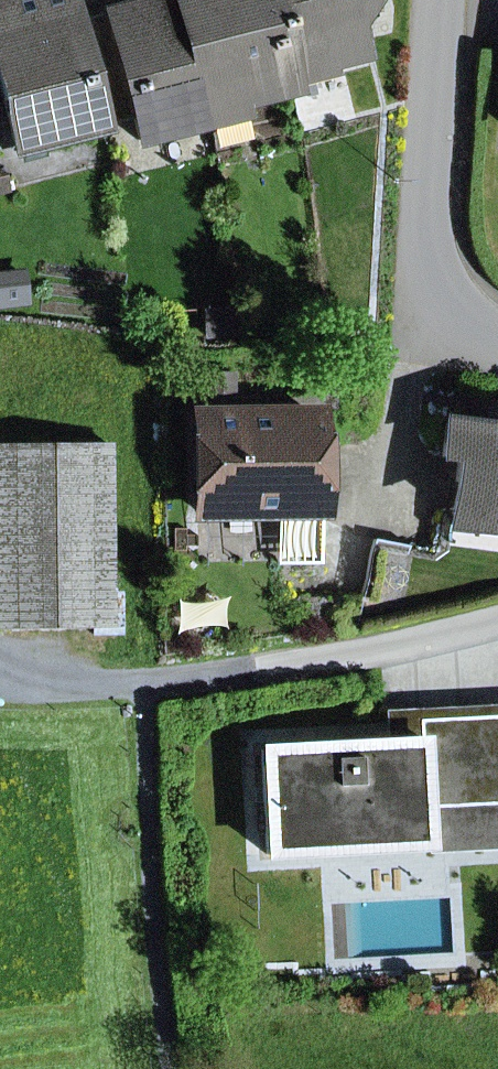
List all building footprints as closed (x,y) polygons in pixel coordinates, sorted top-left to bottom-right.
[(102,125),(96,105),(75,20),(69,0),(6,0),(0,1),(0,86),(11,129),(40,122),(45,141),(102,125)] [(177,0),(153,0),(75,20),(96,105),(128,97),(133,117),(139,140),(182,129),(179,117),(206,110),(177,0)] [(266,0),(177,0),(206,110),(289,90),(285,74),(266,0)] [(285,74),(359,55),(347,5),(368,0),(266,0),(285,74)] [(102,125),(133,117),(128,97),(96,105),(102,125)] [(198,564),(317,563),(315,415),(197,416),(198,564)] [(447,420),(443,457),(459,459),(452,516),(468,518),(497,522),(497,427),(447,420)] [(111,626),(109,445),(0,446),(0,627),(111,626)] [(497,538),(497,522),(468,518),(466,534),(497,538)] [(362,601),(399,608),(411,546),(374,539),(362,601)] [(418,742),(417,720),(497,716),(497,705),(384,711),(385,744),(418,742)] [(425,808),(497,804),(497,716),(417,720),(418,742),(385,744),(261,750),(267,855),(427,847),(425,808)] [(497,850),(497,804),(425,808),(427,847),(427,854),(497,850)]
